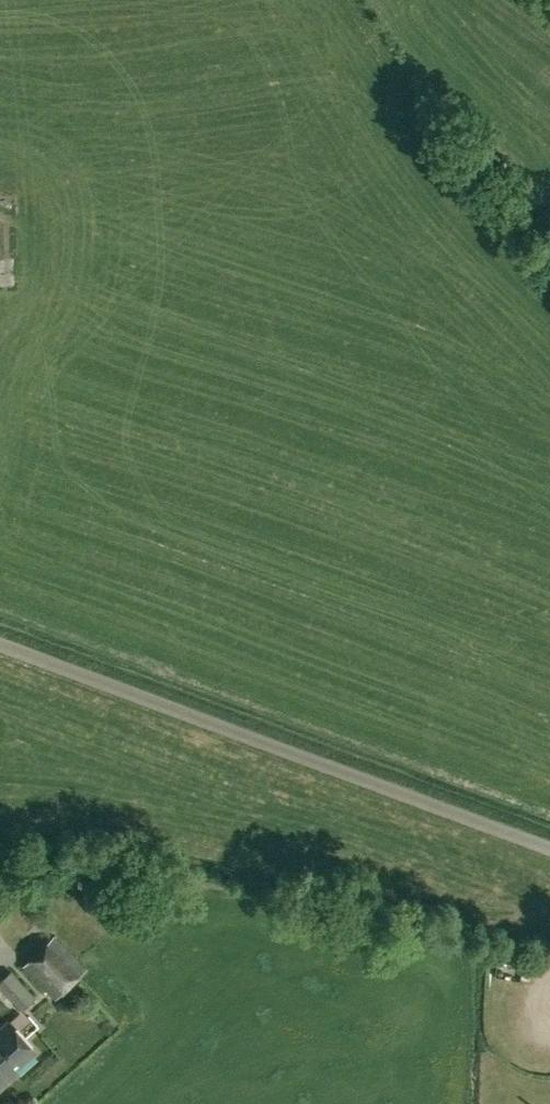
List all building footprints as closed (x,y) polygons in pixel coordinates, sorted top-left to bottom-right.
[(56,937),(25,967),(55,998),(86,968),(56,937)] [(11,972),(0,982),(0,986),(22,1010),(35,998),(11,972)] [(12,1023),(0,1034),(0,1093),(21,1074),(18,1071),(38,1052),(12,1023)]
